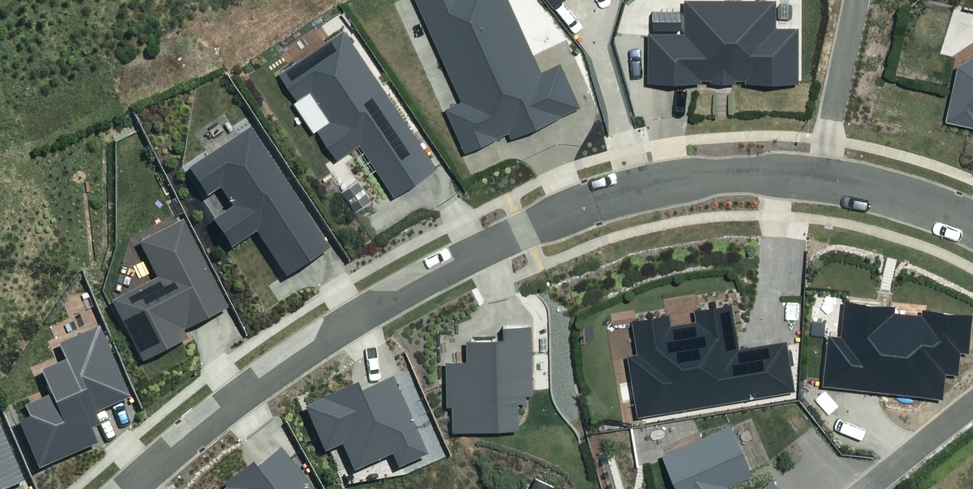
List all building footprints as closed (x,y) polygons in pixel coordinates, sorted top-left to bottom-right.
[(509,137),(579,105),(559,61),(539,70),(507,0),(418,0),(464,100),(447,108),(466,149),(505,130),(509,137)] [(735,80),(735,77),(747,77),(746,81),(799,81),(799,23),(778,23),(778,0),(685,0),(685,31),(647,31),(647,79),(700,79),(700,76),(711,76),(711,80),(735,80)] [(359,142),(393,194),(436,166),(343,25),(277,69),(295,97),(309,88),(329,119),(317,127),(337,157),(359,142)] [(956,63),(943,120),(972,127),(972,51),(956,63)] [(253,229),(283,275),(327,247),(248,124),(183,166),(203,196),(218,186),(230,205),(210,218),(227,246),(253,229)] [(138,361),(184,338),(180,329),(225,306),(180,218),(135,240),(153,276),(107,300),(138,361)] [(828,332),(823,383),(942,395),(945,371),(957,372),(959,349),(968,349),(972,312),(922,307),(922,313),(894,310),(894,303),(843,298),(840,334),(828,332)] [(637,413),(794,389),(786,337),(739,344),(732,301),(695,307),(697,320),(668,324),(666,314),(632,319),(637,353),(628,354),(637,413)] [(454,428),(516,426),(515,399),(524,398),(524,393),(535,392),(532,322),(499,323),(500,335),(465,336),(465,357),(443,357),(445,403),(453,403),(454,428)] [(34,470),(96,443),(89,426),(95,424),(90,411),(128,395),(96,323),(55,340),(63,358),(37,369),(48,394),(22,405),(26,416),(13,422),(34,470)] [(396,466),(425,453),(391,375),(356,390),(353,383),(300,405),(320,451),(340,442),(351,470),(391,453),(396,466)] [(727,485),(752,474),(732,424),(663,452),(677,488),(730,488),(727,485)] [(22,480),(0,428),(0,488),(22,480)] [(304,486),(307,483),(278,446),(250,468),(246,463),(220,484),(223,487),(221,488),(306,488),(304,486)] [(772,476),(757,488),(782,488),(772,476)]
